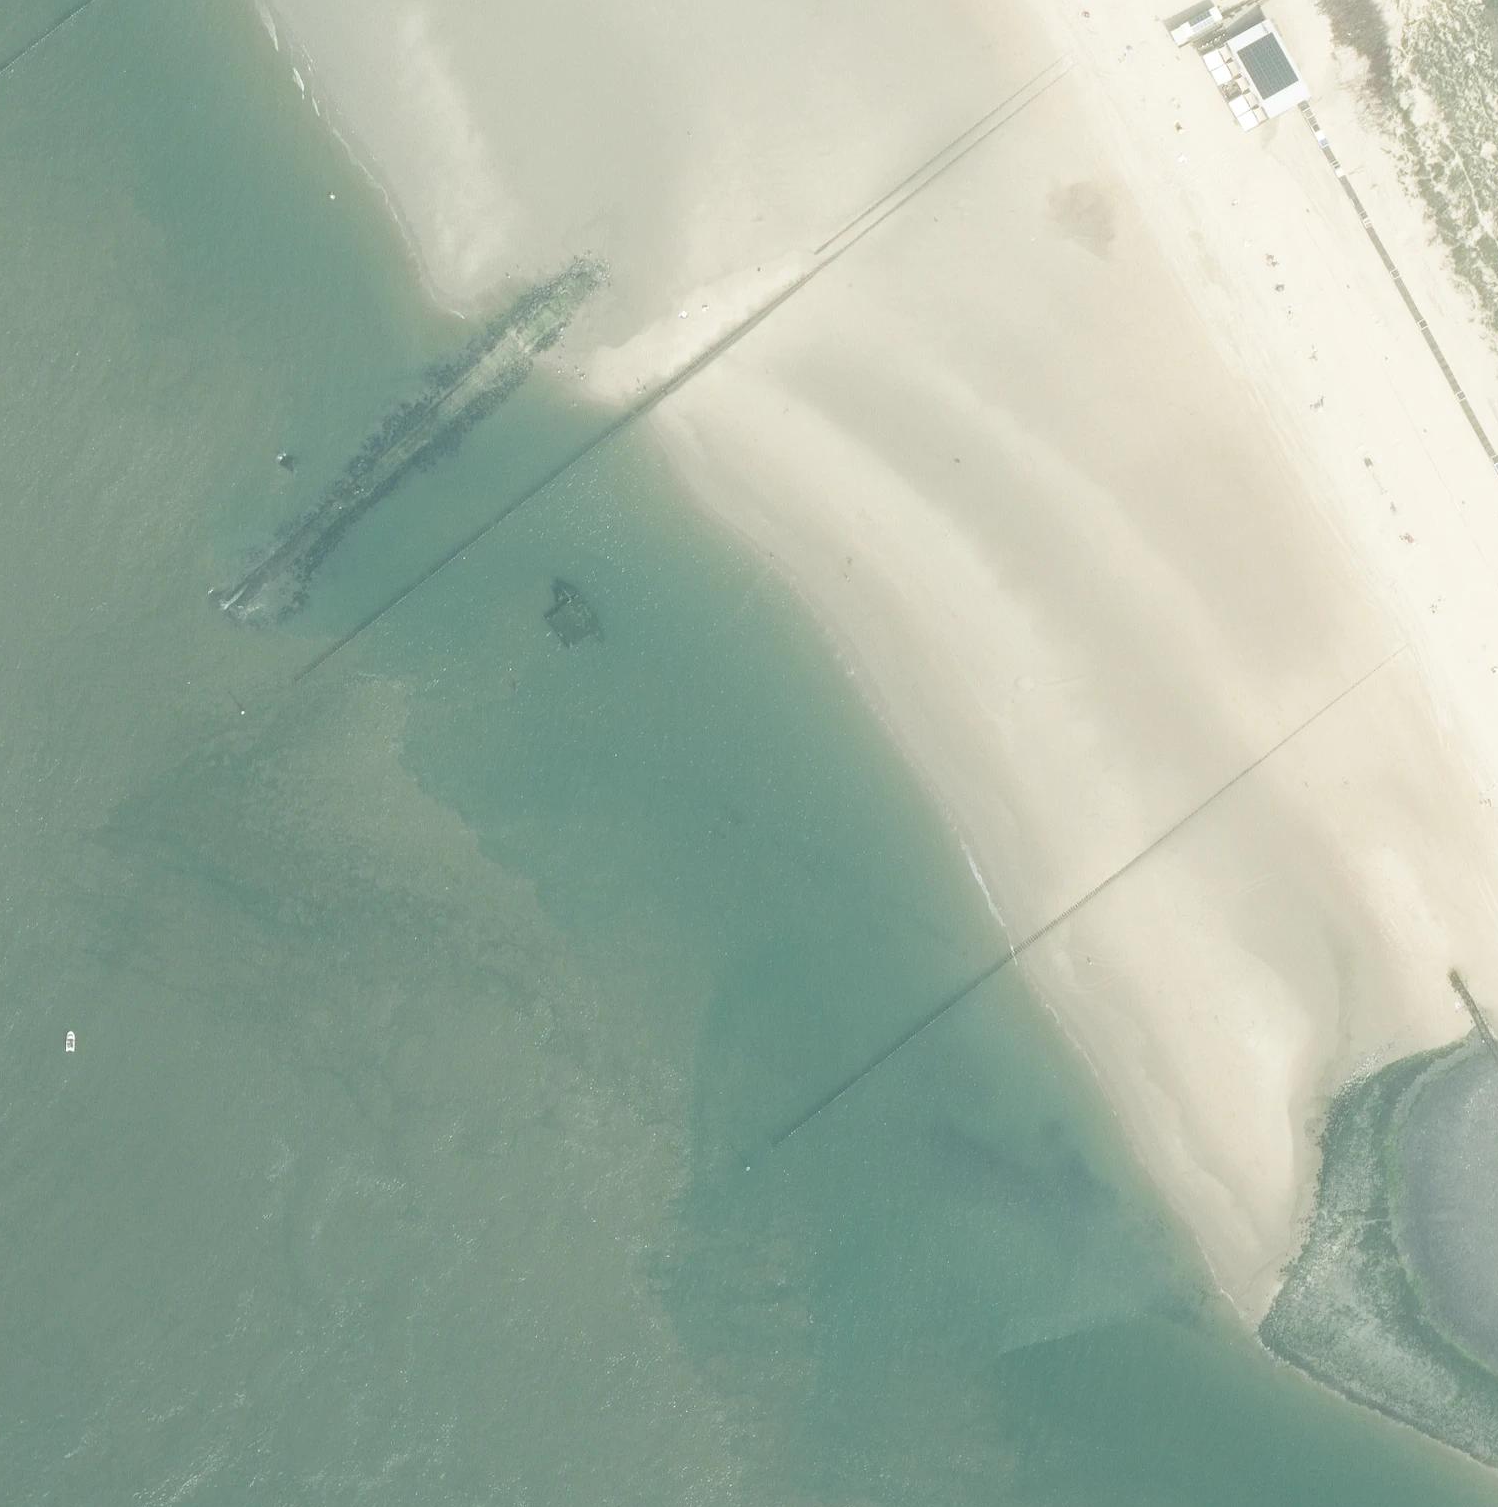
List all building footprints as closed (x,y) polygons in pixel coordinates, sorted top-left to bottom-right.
[(1217,7),(1179,26),(1184,36),(1222,17),(1217,7)] [(1262,21),(1226,41),(1269,119),(1305,99),(1262,21)]
